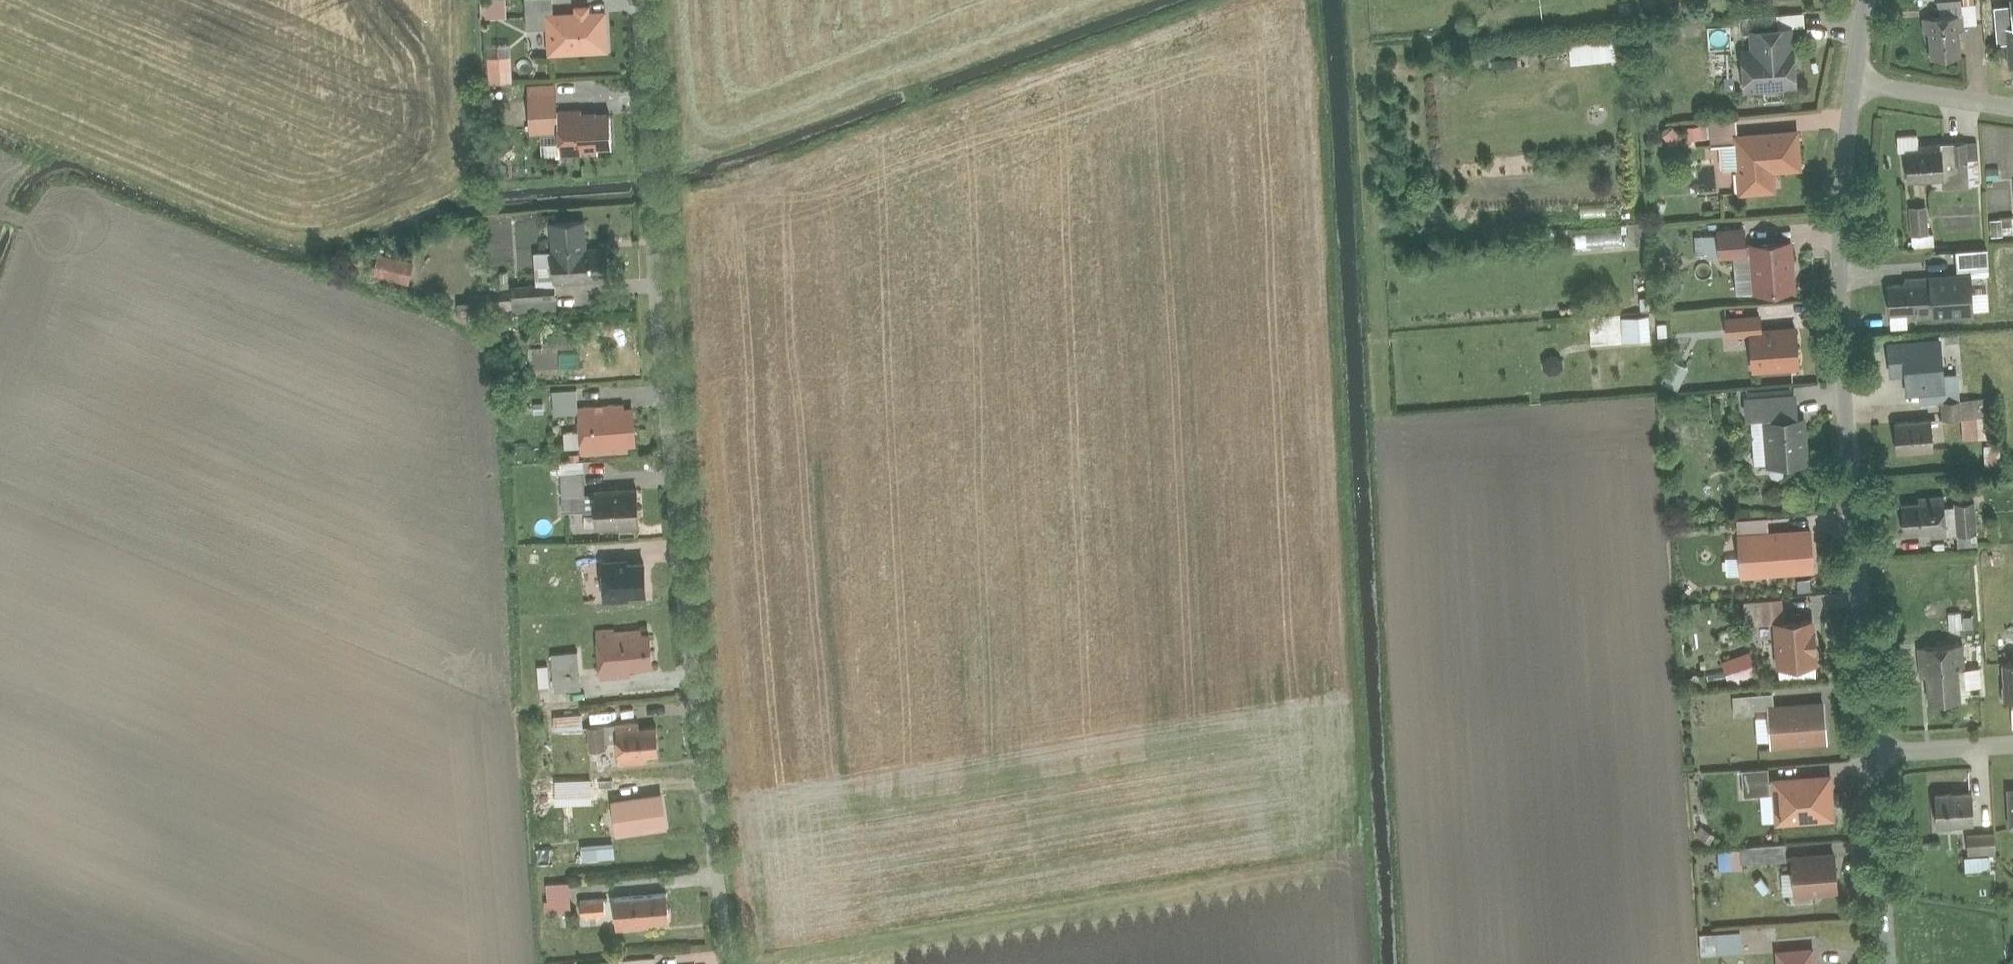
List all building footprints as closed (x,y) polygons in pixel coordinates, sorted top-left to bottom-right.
[(481,16),(505,15),(504,0),(480,0),(481,16)] [(523,26),(545,24),(544,12),(552,12),(551,0),(521,0),(523,26)] [(552,12),(544,12),(545,24),(546,53),(606,50),(604,9),(587,10),(587,3),(571,4),(571,11),(552,12)] [(1979,22),(1978,3),(1962,5),(1963,15),(1964,23),(1979,22)] [(1805,29),(1803,10),(1740,14),(1742,33),(1787,30),(1805,29)] [(1963,15),(1926,18),(1929,58),(1961,55),(1959,30),(1964,30),(1964,23),(1963,15)] [(1787,30),(1742,33),(1743,50),(1733,51),(1736,86),(1796,81),(1794,48),(1788,48),(1787,30)] [(1611,60),(1611,37),(1569,37),(1569,61),(1611,60)] [(511,55),(490,56),(491,80),(513,79),(511,55)] [(558,83),(530,85),(533,130),(561,128),(560,114),(558,83)] [(613,111),(560,114),(561,128),(562,148),(615,145),(613,111)] [(1731,116),(1709,118),(1709,123),(1710,136),(1710,141),(1733,140),(1732,132),(1731,116)] [(1709,123),(1687,125),(1688,138),(1710,136),(1709,123)] [(1797,128),(1732,132),(1733,140),(1736,193),(1775,190),(1773,169),(1799,167),(1797,128)] [(1937,143),(1937,148),(1939,179),(1940,187),(1982,185),(1979,141),(1937,143)] [(1937,148),(1900,150),(1902,181),(1939,179),(1937,148)] [(1928,206),(1906,207),(1908,234),(1929,233),(1928,206)] [(586,220),(552,223),(554,251),(588,249),(586,220)] [(1744,226),(1716,228),(1717,253),(1746,251),(1744,226)] [(1623,243),(1622,230),(1576,233),(1576,246),(1623,243)] [(1790,240),(1749,243),(1753,293),(1794,290),(1790,240)] [(554,251),(533,252),(535,283),(552,282),(612,277),(610,247),(588,249),(554,251)] [(1987,271),(1986,249),(1953,251),(1954,273),(1967,272),(1987,271)] [(415,262),(377,253),(372,273),(410,282),(415,262)] [(1967,272),(1970,314),(1989,312),(1987,289),(2000,289),(1999,270),(1987,271),(1967,272)] [(1954,273),(1925,274),(1926,281),(1928,311),(1928,316),(1970,314),(1967,272),(1954,273)] [(1888,313),(1928,311),(1926,281),(1886,283),(1888,313)] [(512,284),(513,300),(553,297),(552,282),(535,283),(512,284)] [(1647,313),(1620,315),(1622,342),(1649,340),(1647,313)] [(1762,314),(1725,316),(1727,331),(1750,329),(1763,328),(1762,314)] [(1763,328),(1750,329),(1753,367),(1797,364),(1794,326),(1763,328)] [(1941,338),(1883,343),(1886,374),(1902,372),(1903,393),(1919,392),(1920,401),(1943,399),(1958,398),(1956,371),(1944,372),(1941,338)] [(1674,359),(1662,379),(1677,388),(1689,369),(1674,359)] [(583,388),(558,389),(559,410),(584,408),(583,388)] [(1795,392),(1743,396),(1745,419),(1764,418),(1797,415),(1795,392)] [(1945,417),(1978,415),(1977,396),(1958,398),(1943,399),(1945,417)] [(641,404),(584,408),(587,453),(630,451),(630,442),(643,441),(641,404)] [(1797,415),(1764,418),(1767,465),(1808,462),(1805,414),(1797,415)] [(1933,418),(1891,421),(1894,449),(1936,446),(1933,418)] [(1986,451),(1987,463),(2000,462),(2000,450),(1986,451)] [(590,469),(568,471),(571,510),(593,508),(590,469)] [(647,484),(603,487),(605,526),(650,523),(647,484)] [(1922,501),(1902,502),(1904,534),(1944,531),(1941,495),(1921,496),(1922,501)] [(1975,501),(1954,503),(1957,535),(1978,533),(1975,501)] [(1774,529),(1774,518),(1742,520),(1743,531),(1774,529)] [(1774,529),(1743,531),(1746,573),(1813,568),(1810,526),(1774,529)] [(629,556),(603,557),(604,599),(631,598),(631,594),(648,593),(646,558),(629,559),(629,556)] [(1786,597),(1748,600),(1750,623),(1771,622),(1788,620),(1786,597)] [(1788,620),(1771,622),(1775,667),(1818,664),(1815,618),(1788,620)] [(657,628),(600,632),(604,677),(635,674),(635,667),(660,665),(657,628)] [(1961,644),(1922,647),(1927,704),(1965,701),(1961,644)] [(584,650),(556,652),(560,701),(588,699),(584,650)] [(1745,652),(1721,661),(1729,681),(1752,672),(1745,652)] [(542,662),(543,684),(557,683),(556,662),(542,662)] [(2002,665),(2005,700),(2012,699),(2012,664),(2002,665)] [(1823,701),(1766,705),(1769,743),(1826,739),(1823,701)] [(557,712),(558,727),(587,726),(586,711),(557,712)] [(620,765),(651,762),(650,754),(667,752),(664,725),(648,726),(647,720),(616,723),(618,746),(620,765)] [(616,723),(593,724),(595,748),(618,746),(616,723)] [(1768,768),(1739,770),(1741,794),(1769,792),(1768,768)] [(1831,774),(1770,779),(1774,823),(1834,818),(1831,774)] [(1975,790),(1933,793),(1935,824),(1977,821),(1975,790)] [(669,792),(616,800),(620,831),(673,824),(669,792)] [(1997,832),(1969,833),(1971,853),(1998,851),(1997,832)] [(1790,840),(1756,843),(1758,861),(1792,858),(1790,840)] [(586,858),(619,858),(619,843),(586,842),(586,858)] [(1730,845),(1729,862),(1755,864),(1756,847),(1730,845)] [(1844,851),(1796,855),(1799,892),(1847,888),(1844,851)] [(575,880),(551,882),(554,911),(578,909),(575,880)] [(674,891),(620,897),(623,927),(677,922),(674,891)] [(610,897),(584,899),(586,916),(611,914),(610,897)] [(1746,929),(1719,931),(1720,950),(1747,948),(1746,929)] [(1820,943),(1780,946),(1781,963),(1822,963),(1820,943)] [(624,957),(624,963),(660,963),(660,954),(624,957)]
